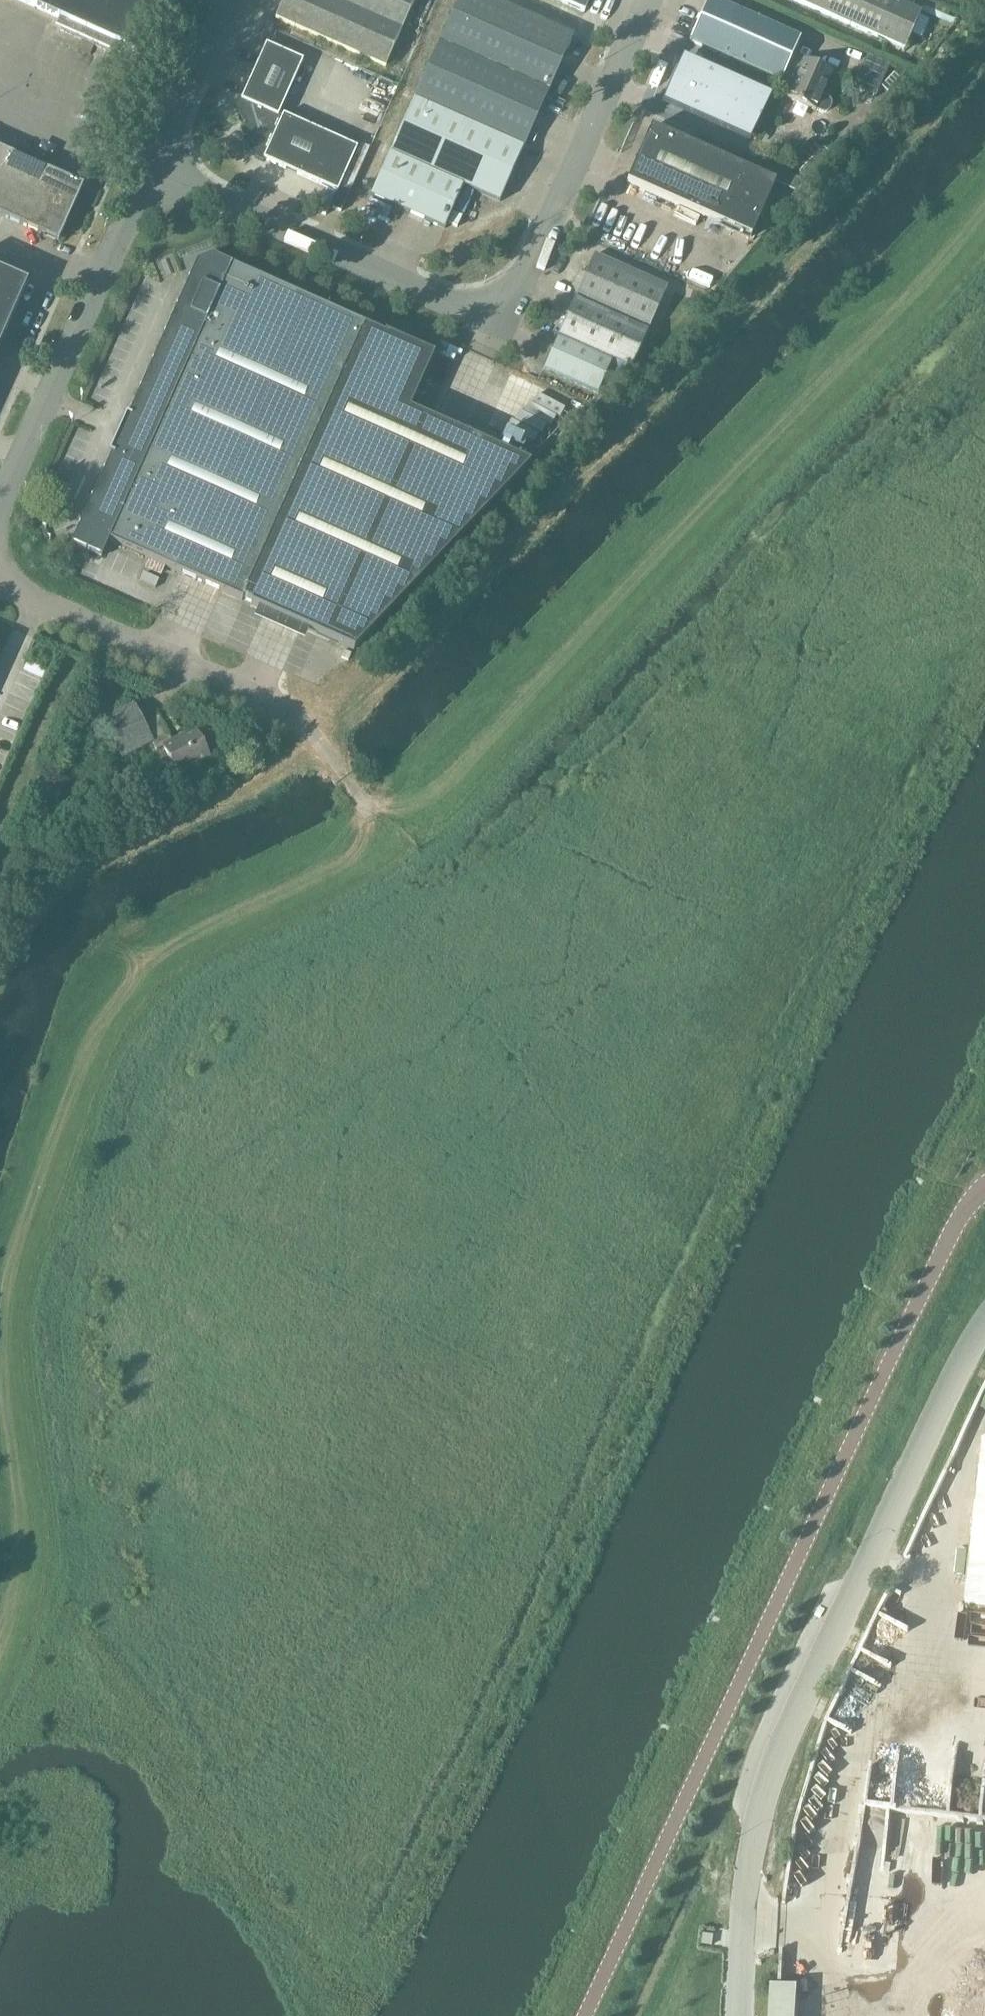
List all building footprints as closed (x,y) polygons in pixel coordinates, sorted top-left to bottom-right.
[(64,21),(60,30),(115,55),(119,46),(140,55),(164,0),(17,0),(64,21)] [(385,67),(415,0),(283,0),(275,18),(385,67)] [(415,97),(371,196),(445,229),(464,186),(500,202),(573,36),(492,0),(458,0),(415,97)] [(584,12),(590,0),(558,0),(584,12)] [(732,60),(780,82),(781,82),(782,79),(792,84),(786,98),(815,111),(816,110),(823,113),(826,112),(829,109),(831,106),(831,102),(829,99),(822,96),(832,72),(793,55),(800,38),(714,0),(708,0),(689,41),(732,60)] [(904,50),(921,13),(892,0),(793,0),(904,50)] [(265,159),(337,192),(357,148),(279,113),(303,61),(266,44),(242,99),(240,98),(236,105),(257,158),(264,161),(265,159)] [(876,70),(842,54),(834,71),(868,87),(876,70)] [(663,100),(661,104),(750,144),(752,139),(768,104),(769,101),(771,97),(682,58),(680,62),(663,100)] [(715,222),(751,238),(775,183),(651,128),(626,183),(605,230),(694,269),(715,222)] [(0,149),(0,215),(57,241),(58,242),(83,186),(0,149)] [(558,336),(612,360),(630,368),(667,288),(594,256),(558,336)] [(109,541),(354,650),(530,464),(409,410),(419,390),(418,390),(433,356),(399,341),(399,340),(384,334),(384,335),(364,327),(365,325),(213,257),(197,263),(128,417),(126,416),(108,454),(111,456),(71,545),(101,558),(109,541)] [(27,283),(0,271),(0,344),(27,283)] [(630,368),(612,360),(558,336),(543,369),(598,393),(601,386),(609,389),(630,368)] [(101,719),(121,759),(152,743),(156,751),(164,747),(178,776),(210,760),(194,730),(172,742),(159,715),(144,723),(134,703),(101,719)] [(984,1606),(984,1444),(982,1443),(965,1603),(984,1606)] [(797,1985),(773,1983),(771,2015),(795,2015),(797,1985)]
